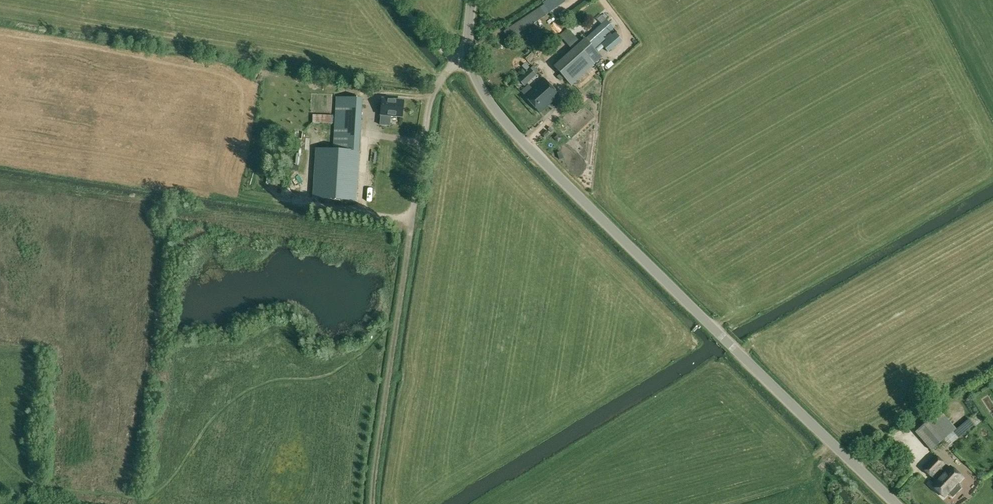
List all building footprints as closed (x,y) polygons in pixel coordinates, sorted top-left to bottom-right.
[(568,20),(575,27),(579,24),(572,16),(568,20)] [(603,24),(585,38),(594,49),(606,39),(603,37),(614,28),(607,20),(603,24)] [(554,67),(571,85),(602,58),(594,49),(585,38),(581,43),(570,30),(561,38),(572,50),(554,67)] [(608,52),(622,40),(615,32),(602,44),(608,52)] [(536,77),(530,70),(519,80),(525,87),(536,77)] [(544,79),(532,90),(528,85),(521,92),(525,96),(539,113),(559,95),(544,79)] [(363,99),(337,97),(334,149),(317,148),(313,199),(357,202),(360,152),(363,99)] [(403,102),(383,100),(380,125),(390,126),(391,115),(402,117),(403,102)] [(931,418),(915,432),(931,451),(947,437),(931,418)] [(932,486),(944,497),(948,493),(952,497),(961,488),(957,484),(962,478),(950,466),(945,472),(940,468),(944,464),(935,456),(923,469),(932,477),(936,481),(932,486)]
